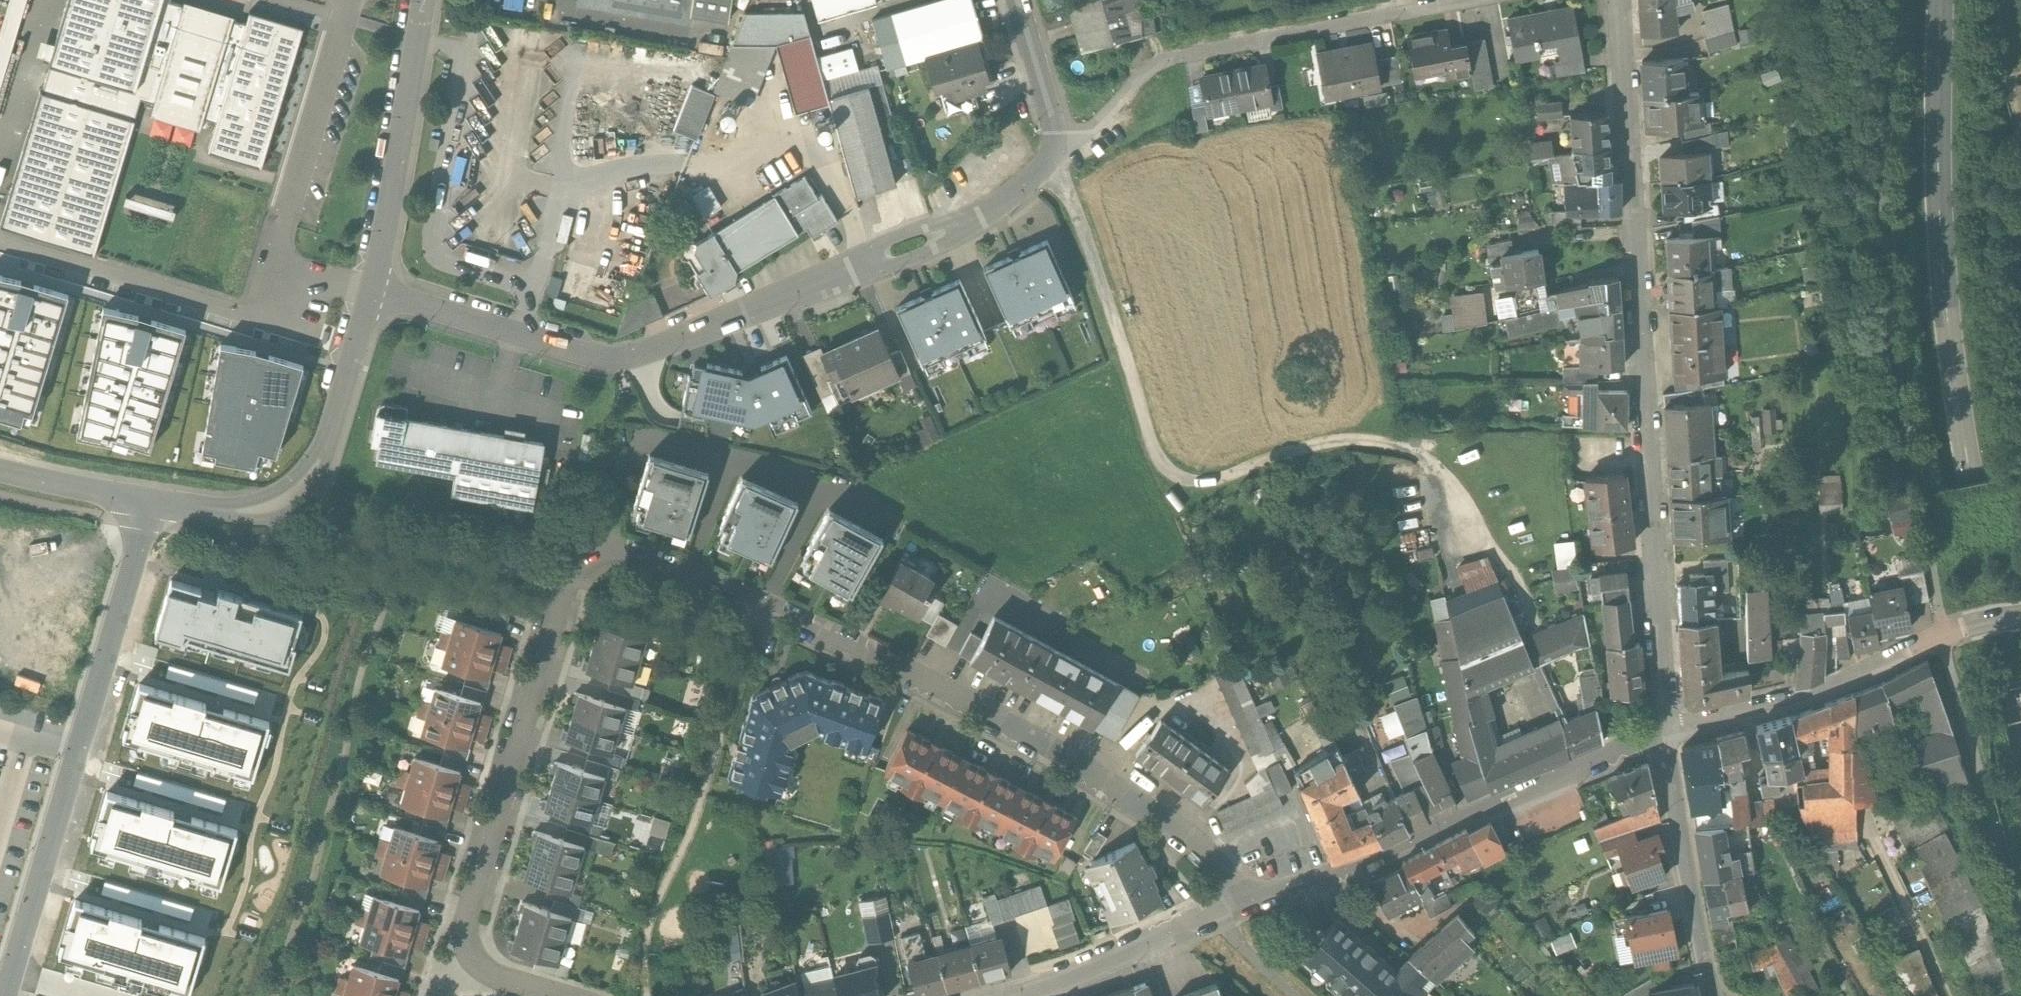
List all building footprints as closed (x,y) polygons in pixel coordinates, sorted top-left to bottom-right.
[(22,0),(2,0),(0,7),(0,95),(22,0)] [(205,132),(200,149),(270,169),(311,28),(241,8),(238,17),(180,0),(72,0),(5,230),(103,259),(145,115),(205,132)] [(578,4),(691,23),(692,15),(728,21),(731,0),(578,0),(578,4)] [(818,20),(886,0),(812,0),(818,20)] [(871,21),(886,69),(927,57),(975,43),(983,41),(971,0),(942,0),(871,21)] [(1043,14),(1067,7),(1066,7),(1063,4),(1062,0),(1039,0),(1043,14)] [(1043,14),(1048,30),(1074,22),(1082,53),(1113,45),(1101,0),(1093,0),(1067,7),(1043,14)] [(1113,45),(1141,37),(1140,4),(1139,0),(1101,0),(1113,45)] [(1674,5),(1675,14),(1680,13),(1680,15),(1707,7),(1705,1),(1700,3),(1699,0),(1688,0),(1674,5)] [(1674,5),(1638,7),(1641,35),(1676,32),(1675,14),(1674,5)] [(1726,5),(1703,11),(1706,24),(1700,26),(1704,40),(1734,31),(1726,5)] [(1572,8),(1507,21),(1515,61),(1539,56),(1538,47),(1540,47),(1539,41),(1555,38),(1560,62),(1582,58),(1572,8)] [(823,81),(804,12),(745,13),(732,47),(774,46),(793,115),(830,107),(823,81)] [(1753,26),(1737,31),(1741,45),(1757,40),(1756,40),(1756,39),(1753,26)] [(1447,30),(1407,38),(1413,70),(1443,64),(1446,79),(1471,75),(1465,43),(1450,46),(1447,30)] [(1734,31),(1704,40),(1708,53),(1738,45),(1734,31)] [(1483,40),(1465,43),(1471,75),(1474,91),(1492,87),(1483,40)] [(975,43),(927,57),(936,88),(940,87),(948,114),(976,105),(972,92),(983,89),(976,63),(980,61),(975,43)] [(1372,44),(1316,55),(1325,98),(1380,87),(1375,60),(1372,44)] [(713,95),(750,110),(774,46),(732,47),(713,95)] [(1398,55),(1375,60),(1380,87),(1403,82),(1398,55)] [(1683,60),(1642,62),(1644,97),(1686,95),(1683,60)] [(877,66),(823,81),(830,107),(855,196),(896,185),(879,126),(893,122),(877,66)] [(1262,66),(1232,72),(1240,110),(1268,104),(1270,104),(1266,87),(1262,66)] [(1776,70),(1760,76),(1764,88),(1781,82),(1776,70)] [(1232,72),(1202,78),(1208,106),(1210,115),(1240,110),(1232,72)] [(2007,80),(2014,119),(2020,118),(2020,77),(2007,80)] [(698,137),(709,89),(683,83),(672,131),(698,137)] [(1278,85),(1266,87),(1270,104),(1268,104),(1269,111),(1283,108),(1278,85)] [(1686,95),(1644,97),(1646,131),(1680,129),(1683,129),(1683,125),(1700,124),(1700,123),(1698,94),(1686,95)] [(1561,103),(1537,105),(1538,120),(1562,118),(1561,103)] [(1208,106),(1191,109),(1192,115),(1196,133),(1208,131),(1205,116),(1210,115),(1208,106)] [(1606,113),(1569,116),(1572,150),(1573,150),(1609,147),(1606,113)] [(1700,124),(1683,125),(1683,129),(1680,129),(1683,140),(1711,134),(1710,123),(1700,123),(1700,124)] [(1727,130),(1711,134),(1711,147),(1728,145),(1727,130)] [(1711,134),(1683,140),(1684,154),(1707,152),(1707,155),(1712,154),(1711,147),(1711,134)] [(1551,142),(1529,144),(1531,160),(1550,157),(1553,157),(1551,142)] [(1609,147),(1573,150),(1570,154),(1574,170),(1597,169),(1610,168),(1609,147)] [(1684,154),(1681,154),(1681,156),(1660,158),(1662,183),(1709,180),(1707,155),(1707,152),(1684,154)] [(1553,157),(1550,157),(1554,183),(1564,182),(1577,182),(1574,170),(1570,154),(1553,157)] [(1597,169),(1574,170),(1577,182),(1597,182),(1597,169)] [(804,179),(774,196),(797,236),(806,231),(810,238),(836,223),(820,197),(817,199),(804,179)] [(1662,183),(1664,211),(1711,208),(1709,180),(1662,183)] [(1619,181),(1597,182),(1598,195),(1598,214),(1620,213),(1619,181)] [(1577,182),(1564,182),(1564,196),(1598,195),(1597,182),(1577,182)] [(690,194),(702,215),(720,205),(708,184),(690,194)] [(1598,195),(1564,196),(1565,213),(1579,214),(1598,214),(1598,195)] [(774,196),(713,232),(737,272),(797,236),(774,196)] [(1540,230),(1527,212),(1519,212),(1521,230),(1540,230)] [(1719,216),(1692,221),(1693,237),(1707,236),(1708,248),(1721,247),(1719,216)] [(713,232),(697,241),(693,255),(689,258),(711,295),(733,283),(737,272),(713,232)] [(1693,237),(1666,239),(1668,272),(1709,270),(1708,248),(1707,236),(1693,237)] [(1511,240),(1486,245),(1489,259),(1513,255),(1511,240)] [(1045,246),(1022,257),(1021,255),(1011,260),(1011,261),(989,272),(1009,317),(1025,310),(1023,305),(1047,294),(1049,299),(1065,291),(1045,246)] [(1817,247),(1807,249),(1810,270),(1801,271),(1804,288),(1823,283),(1817,247)] [(1513,255),(1489,259),(1492,275),(1499,274),(1500,278),(1493,279),(1495,289),(1519,284),(1543,280),(1537,250),(1513,255)] [(1709,270),(1668,272),(1671,309),(1714,307),(1712,270),(1709,270)] [(0,276),(0,418),(21,424),(24,413),(31,415),(68,294),(20,280),(0,276)] [(1617,279),(1589,284),(1590,285),(1571,289),(1572,289),(1546,295),(1545,291),(1521,295),(1503,299),(1501,301),(1504,319),(1538,310),(1563,305),(1575,302),(1596,297),(1598,308),(1619,309),(1617,279)] [(1543,280),(1519,284),(1521,295),(1545,291),(1543,280)] [(978,331),(958,286),(935,296),(934,294),(923,299),(924,301),(901,311),(921,356),(938,349),(936,345),(960,334),(962,338),(978,331)] [(1481,293),(1458,297),(1463,330),(1485,324),(1481,293)] [(636,314),(641,324),(663,313),(656,297),(643,303),(646,309),(636,314)] [(1619,309),(1598,308),(1596,297),(1575,302),(1563,305),(1564,315),(1565,314),(1580,311),(1580,333),(1601,329),(1603,335),(1621,335),(1619,309)] [(1564,315),(1563,305),(1538,310),(1504,319),(1508,335),(1566,321),(1565,314),(1564,315)] [(1671,309),(1670,310),(1675,379),(1724,375),(1719,306),(1714,307),(1671,309)] [(138,315),(103,307),(76,436),(112,444),(113,438),(149,450),(186,330),(138,315)] [(877,327),(846,342),(847,344),(824,355),(823,352),(821,353),(826,365),(831,377),(825,379),(831,393),(836,403),(838,402),(835,396),(849,390),(850,393),(855,391),(854,388),(878,377),(880,383),(896,376),(898,375),(889,354),(877,327)] [(1621,340),(1581,340),(1581,367),(1581,368),(1585,368),(1596,368),(1622,367),(1621,340)] [(253,350),(220,345),(202,451),(216,453),(215,461),(254,469),(259,450),(276,456),(302,365),(253,350)] [(900,349),(889,354),(898,375),(896,376),(897,378),(910,372),(900,349)] [(812,414),(787,357),(761,369),(762,371),(749,377),(742,375),(743,372),(708,365),(707,368),(695,365),(691,377),(689,377),(683,405),(705,410),(703,416),(754,427),(768,420),(771,426),(794,415),(796,421),(812,414)] [(826,365),(809,373),(820,398),(831,393),(825,379),(831,377),(826,365)] [(1585,368),(1581,368),(1581,367),(1563,368),(1563,384),(1596,384),(1596,368),(1585,368)] [(1597,391),(1596,384),(1563,384),(1563,393),(1583,393),(1583,417),(1562,416),(1562,427),(1596,428),(1596,391),(1597,391)] [(1704,388),(1663,395),(1664,408),(1706,405),(1704,388)] [(1597,391),(1596,391),(1596,428),(1626,429),(1627,393),(1597,391)] [(1706,405),(1664,408),(1667,462),(1709,456),(1715,455),(1712,404),(1706,405)] [(544,444),(405,419),(406,415),(397,414),(398,407),(388,405),(384,406),(380,407),(378,411),(377,414),(376,414),(371,443),(379,445),(376,462),(455,476),(451,495),(532,509),(544,444)] [(1774,409),(1760,410),(1762,435),(1776,434),(1774,409)] [(1715,455),(1709,456),(1710,475),(1720,475),(1718,454),(1715,455)] [(1709,456),(1668,461),(1671,499),(1711,496),(1710,475),(1709,456)] [(708,475),(650,457),(634,507),(640,509),(636,520),(689,536),(708,475)] [(1625,476),(1584,480),(1592,550),(1633,546),(1625,476)] [(1841,478),(1817,478),(1818,514),(1841,513),(1841,478)] [(798,504),(742,479),(720,527),(725,529),(721,540),(771,563),(798,504)] [(1711,496),(1671,499),(1673,540),(1728,538),(1726,496),(1711,496)] [(853,597),(883,541),(829,511),(798,567),(853,597)] [(1573,543),(1553,545),(1556,572),(1562,571),(1573,569),(1577,569),(1573,543)] [(1487,559),(1454,568),(1464,596),(1445,601),(1451,618),(1504,596),(1487,559)] [(1726,561),(1703,563),(1704,576),(1727,575),(1726,561)] [(934,582),(900,563),(879,600),(895,609),(897,605),(920,618),(932,598),(927,595),(934,582)] [(1573,569),(1562,571),(1564,583),(1575,581),(1573,569)] [(1923,571),(1899,576),(1901,587),(1903,587),(1906,604),(1928,600),(1923,571)] [(1626,573),(1599,575),(1606,648),(1632,645),(1628,602),(1626,573)] [(1704,576),(1690,577),(1690,584),(1676,585),(1678,623),(1715,621),(1713,593),(1728,592),(1727,575),(1704,576)] [(1763,577),(1751,578),(1751,589),(1764,588),(1763,577)] [(202,589),(171,580),(155,633),(181,641),(183,638),(287,668),(302,615),(219,590),(217,597),(200,592),(202,589)] [(1901,587),(1868,593),(1871,610),(1876,634),(1911,628),(1906,604),(1903,587),(1901,587)] [(1751,589),(1746,589),(1747,660),(1771,658),(1767,588),(1764,588),(1751,589)] [(1504,596),(1451,618),(1459,659),(1466,693),(1485,689),(1540,666),(1565,654),(1555,628),(1522,641),(1504,596)] [(1818,599),(1818,603),(1805,604),(1799,604),(1800,633),(1823,633),(1823,626),(1844,622),(1844,611),(1829,612),(1829,603),(1828,598),(1818,599)] [(1843,602),(1829,603),(1829,612),(1844,611),(1843,602)] [(1871,610),(1847,615),(1854,650),(1878,645),(1876,634),(1871,610)] [(939,615),(927,636),(945,646),(957,625),(939,615)] [(507,623),(484,616),(481,627),(501,633),(504,634),(507,623)] [(1585,616),(1555,628),(1565,654),(1573,651),(1589,646),(1585,616)] [(1055,650),(994,617),(982,639),(972,658),(970,661),(1031,694),(1055,650)] [(481,627),(455,620),(451,635),(448,643),(508,660),(511,648),(498,644),(501,633),(481,627)] [(660,631),(628,621),(625,632),(646,639),(657,642),(660,631)] [(1715,621),(1678,623),(1684,700),(1692,706),(1748,693),(1748,670),(1720,676),(1716,621),(1715,621)] [(625,632),(596,624),(593,632),(597,633),(593,648),(639,662),(646,639),(625,632)] [(971,632),(960,652),(972,658),(982,639),(971,632)] [(451,635),(442,633),(440,640),(448,643),(451,635)] [(1824,647),(1823,633),(1800,633),(1801,638),(1801,643),(1798,667),(1796,687),(1796,689),(1822,681),(1824,647)] [(1845,636),(1836,638),(1836,660),(1849,659),(1845,636)] [(1801,638),(1784,637),(1787,664),(1798,667),(1801,643),(1801,638)] [(448,643),(440,640),(438,648),(436,648),(430,666),(432,669),(446,674),(448,668),(467,673),(487,679),(491,669),(504,673),(508,660),(448,643)] [(1632,645),(1606,648),(1611,698),(1643,693),(1639,644),(1632,645)] [(639,662),(593,648),(588,663),(584,662),(582,670),(611,679),(632,685),(639,662)] [(1116,684),(1055,650),(1031,694),(1093,727),(1116,684)] [(1461,759),(1451,764),(1467,802),(1490,792),(1477,765),(1468,722),(1472,721),(1466,693),(1459,659),(1442,662),(1461,759)] [(1928,662),(1885,684),(1889,704),(1922,689),(1931,712),(1926,714),(1934,736),(1951,730),(1928,662)] [(1237,668),(1216,678),(1244,740),(1265,731),(1237,668)] [(805,672),(799,675),(798,673),(787,678),(788,680),(784,683),(782,680),(772,685),(773,688),(769,690),(768,688),(757,694),(758,696),(752,698),(750,706),(751,707),(745,726),(743,725),(740,737),(742,738),(739,745),(737,744),(733,755),(736,756),(734,763),(732,762),(729,774),(731,775),(729,778),(743,782),(742,785),(765,792),(766,789),(778,793),(779,793),(782,786),(785,786),(788,775),(785,774),(788,764),(782,762),(784,754),(789,752),(791,753),(792,751),(790,750),(792,742),(787,735),(814,721),(816,730),(824,733),(824,735),(825,736),(826,733),(830,731),(839,734),(837,740),(846,743),(845,746),(856,751),(858,747),(865,750),(867,744),(883,701),(879,700),(880,698),(868,694),(868,696),(861,693),(862,690),(851,686),(850,689),(843,687),(844,685),(832,681),(831,682),(812,676),(813,674),(805,672)] [(487,679),(467,673),(464,685),(487,692),(487,691),(490,680),(487,679)] [(1390,701),(1409,695),(1402,675),(1384,681),(1390,701)] [(1596,675),(1578,678),(1585,714),(1595,710),(1592,701),(1601,699),(1599,684),(1598,684),(1596,675)] [(632,685),(611,679),(607,690),(640,700),(643,688),(632,685)] [(206,704),(139,684),(123,739),(253,777),(263,745),(259,744),(265,722),(224,710),(222,715),(204,709),(206,704)] [(1116,684),(1093,727),(1117,740),(1140,697),(1116,684)] [(1885,684),(1855,695),(1854,743),(1877,736),(1895,730),(1889,704),(1885,684)] [(464,685),(461,696),(481,702),(484,703),(487,692),(464,685)] [(461,696),(435,689),(430,704),(428,712),(487,729),(491,717),(478,713),(481,702),(461,696)] [(1485,689),(1466,693),(1472,721),(1486,719),(1491,718),(1485,689)] [(640,700),(607,690),(604,702),(625,708),(637,711),(640,700)] [(604,702),(575,693),(573,701),(577,702),(572,717),(618,731),(625,708),(604,702)] [(1855,695),(1829,705),(1828,729),(1828,748),(1830,748),(1854,748),(1854,743),(1855,695)] [(430,704),(422,701),(420,709),(428,712),(430,704)] [(1829,705),(1792,718),(1799,751),(1810,750),(1810,736),(1828,729),(1829,705)] [(420,709),(417,717),(426,719),(428,712),(420,709)] [(1585,714),(1566,722),(1560,709),(1554,712),(1558,721),(1560,724),(1562,729),(1567,758),(1603,742),(1596,710),(1595,710),(1585,714)] [(487,729),(428,712),(426,719),(421,734),(447,742),(467,748),(470,738),(483,742),(487,729)] [(618,731),(572,717),(568,732),(564,731),(562,739),(590,748),(611,754),(618,731)] [(1792,718),(1757,728),(1763,758),(1799,751),(1792,718)] [(1558,721),(1493,748),(1486,719),(1472,721),(1468,722),(1477,765),(1490,792),(1567,758),(1562,729),(1560,724),(1558,721)] [(824,733),(816,730),(814,721),(787,735),(792,742),(790,750),(792,751),(791,753),(789,752),(784,754),(782,762),(788,764),(785,774),(788,775),(785,786),(782,786),(779,793),(778,793),(773,810),(838,830),(844,809),(857,813),(858,812),(874,767),(880,749),(867,744),(865,750),(858,747),(856,751),(845,746),(846,743),(837,740),(839,734),(830,731),(826,733),(825,736),(824,735),(824,733)] [(1196,747),(1162,723),(1138,756),(1156,769),(1155,770),(1171,781),(1196,747)] [(1435,727),(1425,730),(1432,752),(1442,749),(1435,727)] [(942,745),(931,739),(930,741),(917,734),(917,735),(906,730),(885,771),(902,780),(899,785),(918,795),(922,797),(925,792),(942,800),(963,759),(953,754),(954,753),(941,746),(942,745)] [(1425,730),(1405,739),(1411,756),(1412,760),(1432,752),(1425,730)] [(1895,730),(1877,736),(1881,748),(1883,748),(1885,754),(1899,750),(1895,730)] [(1934,736),(1903,747),(1916,785),(1933,779),(1964,768),(1951,730),(1934,736)] [(1265,731),(1244,740),(1258,771),(1265,768),(1279,762),(1274,751),(1265,731)] [(1744,732),(1716,740),(1717,743),(1722,778),(1724,777),(1728,779),(1729,790),(1730,792),(1744,790),(1743,776),(1743,773),(1740,759),(1745,758),(1744,752),(1749,751),(1744,732)] [(467,748),(447,742),(444,754),(466,761),(467,760),(470,749),(467,748)] [(1717,743),(1682,750),(1691,809),(1708,807),(1704,781),(1722,778),(1717,743)] [(1297,765),(1284,744),(1274,751),(1279,762),(1280,761),(1284,770),(1297,765)] [(1228,770),(1196,747),(1171,781),(1186,792),(1187,791),(1205,803),(1228,770)] [(611,754),(590,748),(587,759),(620,769),(623,757),(611,754)] [(1864,751),(1854,751),(1854,748),(1830,748),(1828,781),(1830,781),(1832,804),(1854,803),(1874,801),(1864,751)] [(1381,800),(1359,750),(1341,758),(1357,794),(1364,809),(1381,800)] [(1799,751),(1763,758),(1767,777),(1759,779),(1762,795),(1782,792),(1779,780),(1796,777),(1804,775),(1799,751)] [(1450,793),(1432,752),(1412,760),(1423,784),(1424,784),(1432,802),(1450,793)] [(1340,800),(1357,794),(1341,758),(1332,763),(1326,753),(1309,763),(1315,774),(1299,783),(1298,784),(1330,862),(1381,843),(1369,819),(1350,827),(1340,800)] [(444,754),(443,754),(440,765),(460,771),(463,772),(466,761),(444,754)] [(1423,784),(1412,760),(1411,756),(1393,762),(1407,792),(1394,798),(1400,813),(1399,814),(1408,830),(1456,807),(1450,793),(1432,802),(1424,784),(1423,784)] [(440,765),(414,758),(410,773),(407,780),(467,798),(470,786),(457,782),(460,771),(440,765)] [(620,769),(587,759),(584,771),(605,777),(616,780),(620,769)] [(998,774),(987,768),(986,770),(973,763),(972,764),(963,759),(942,800),(958,809),(955,814),(978,826),(981,821),(997,829),(1019,788),(1009,783),(1010,782),(997,775),(998,774)] [(1279,762),(1265,768),(1273,786),(1277,795),(1292,788),(1284,770),(1280,761),(1279,762)] [(584,771),(555,762),(552,770),(556,771),(552,786),(598,800),(605,777),(584,771)] [(1310,764),(1294,773),(1299,783),(1315,774),(1310,764)] [(1646,765),(1609,780),(1620,812),(1628,810),(1630,816),(1644,811),(1642,805),(1655,800),(1648,766),(1646,765)] [(902,780),(885,771),(874,767),(858,812),(869,818),(878,799),(908,815),(918,795),(899,785),(902,780)] [(1265,768),(1258,771),(1259,773),(1246,785),(1252,796),(1273,786),(1265,768)] [(410,773),(401,770),(399,778),(407,780),(410,773)] [(407,780),(399,778),(397,786),(405,788),(407,780)] [(1933,779),(1916,785),(1923,806),(1924,806),(1940,798),(1933,779)] [(467,798),(407,780),(405,788),(401,803),(426,811),(446,817),(450,807),(463,811),(467,798)] [(1828,781),(1803,785),(1803,806),(1803,807),(1832,804),(1830,781),(1828,781)] [(598,800),(552,786),(547,801),(543,800),(541,808),(570,817),(591,823),(598,800)] [(1252,796),(1217,813),(1227,834),(1283,807),(1277,795),(1273,786),(1252,796)] [(1028,793),(1019,788),(997,829),(1014,838),(1011,843),(1034,855),(1037,850),(1054,858),(1075,817),(1065,812),(1066,811),(1053,804),(1053,803),(1043,797),(1042,799),(1029,792),(1028,793)] [(1723,805),(1716,805),(1718,826),(1721,826),(1733,825),(1730,792),(1729,790),(1722,790),(1723,805)] [(1744,790),(1730,792),(1733,825),(1733,826),(1748,824),(1746,803),(1744,790)] [(174,812),(107,792),(91,846),(221,885),(231,853),(227,852),(233,830),(191,817),(190,822),(172,817),(174,812)] [(1381,800),(1364,809),(1369,819),(1381,843),(1408,830),(1399,814),(1400,813),(1394,798),(1385,803),(1383,799),(1381,800)] [(1630,816),(1606,824),(1601,813),(1589,818),(1599,841),(1632,831),(1633,831),(1660,822),(1655,800),(1642,805),(1644,811),(1630,816)] [(1774,801),(1754,803),(1755,810),(1760,810),(1762,823),(1776,821),(1774,801)] [(1832,804),(1803,807),(1803,806),(1800,806),(1807,825),(1810,834),(1817,849),(1857,847),(1854,803),(1832,804)] [(1923,806),(1894,821),(1910,851),(1939,835),(1924,806),(1923,806)] [(1800,808),(1785,810),(1790,829),(1807,825),(1800,808)] [(446,817),(426,811),(423,823),(446,830),(446,829),(449,818),(446,817)] [(591,823),(570,817),(566,828),(599,838),(602,826),(591,823)] [(423,823),(419,834),(440,840),(442,841),(446,830),(423,823)] [(1729,858),(1721,826),(1718,826),(1695,828),(1703,881),(1722,877),(1740,874),(1738,857),(1737,857),(1729,858)] [(419,834),(394,827),(389,842),(387,850),(446,867),(450,855),(436,851),(440,840),(419,834)] [(599,838),(566,828),(563,840),(584,846),(596,849),(599,838)] [(1465,830),(1436,846),(1446,864),(1450,862),(1455,871),(1479,860),(1465,830)] [(563,840),(534,831),(532,839),(536,840),(531,855),(577,869),(584,846),(563,840)] [(1097,831),(1084,852),(1094,858),(1107,838),(1097,831)] [(1632,831),(1599,841),(1605,856),(1618,852),(1617,850),(1637,843),(1633,831),(1632,831)] [(1939,835),(1910,851),(1929,888),(1964,870),(1944,833),(1939,835)] [(1509,835),(1487,843),(1496,867),(1519,859),(1509,835)] [(1637,843),(1617,850),(1618,852),(1631,889),(1667,876),(1660,856),(1666,854),(1659,835),(1637,843)] [(389,842),(381,840),(379,847),(387,850),(389,842)] [(1135,843),(1091,863),(1098,879),(1092,882),(1103,907),(1109,904),(1117,920),(1130,915),(1161,901),(1155,887),(1156,887),(1151,877),(1155,875),(1150,865),(1147,866),(1142,856),(1141,857),(1135,843)] [(1436,846),(1403,863),(1404,867),(1411,884),(1422,901),(1425,906),(1434,901),(1426,886),(1430,884),(1426,875),(1446,864),(1436,846)] [(387,850),(379,847),(376,855),(385,857),(387,850)] [(789,847),(764,849),(765,870),(773,870),(774,887),(791,886),(789,847)] [(446,867),(387,850),(385,857),(380,873),(406,880),(426,886),(429,876),(442,880),(446,867)] [(1929,888),(1910,851),(1891,861),(1912,900),(1930,890),(1929,888)] [(1751,852),(1736,854),(1737,857),(1738,857),(1740,874),(1753,870),(1751,852)] [(577,869),(531,855),(527,870),(523,869),(521,877),(549,886),(570,892),(577,869)] [(1066,857),(1054,877),(1063,883),(1076,863),(1066,857)] [(1404,867),(1371,884),(1387,916),(1422,901),(1411,884),(1404,867)] [(1753,870),(1740,874),(1748,908),(1761,905),(1753,870)] [(1983,906),(1964,870),(1929,888),(1930,890),(1948,924),(1983,906)] [(1740,874),(1722,877),(1731,922),(1740,920),(1738,910),(1748,908),(1740,874)] [(1731,922),(1722,877),(1703,881),(1711,926),(1731,922)] [(426,886),(406,880),(402,892),(425,899),(429,887),(426,886)] [(1038,885),(996,899),(1003,920),(1046,905),(1038,885)] [(570,892),(549,886),(546,897),(554,900),(579,907),(582,895),(570,892)] [(1486,891),(1475,902),(1486,914),(1497,903),(1486,891)] [(402,892),(399,903),(419,909),(422,910),(425,899),(402,892)] [(399,903),(373,896),(369,911),(366,919),(426,936),(429,924),(416,920),(419,909),(399,903)] [(894,938),(885,896),(860,901),(862,914),(861,914),(861,917),(875,914),(880,941),(894,938)] [(996,898),(984,903),(990,921),(992,924),(994,924),(1003,920),(996,899),(996,898)] [(142,920),(75,900),(59,954),(189,993),(199,960),(195,959),(201,938),(160,925),(158,930),(140,925),(142,920)] [(579,907),(554,900),(550,911),(571,917),(583,921),(586,909),(579,907)] [(550,911),(521,902),(519,911),(523,912),(518,927),(564,940),(571,917),(550,911)] [(1983,906),(1948,924),(1987,995),(1996,995),(2011,988),(1983,906)] [(369,911),(360,908),(358,916),(366,919),(369,911)] [(784,910),(772,912),(774,926),(787,924),(784,910)] [(1649,913),(1613,920),(1617,936),(1628,933),(1628,931),(1652,927),(1649,913)] [(1117,920),(1108,924),(1113,935),(1135,925),(1130,915),(1117,920)] [(366,919),(358,916),(356,924),(364,926),(366,919)] [(1458,917),(1410,960),(1434,982),(1471,949),(1464,942),(1473,934),(1458,917)] [(1544,918),(1532,925),(1541,941),(1553,934),(1544,918)] [(426,936),(366,919),(364,926),(360,942),(374,946),(406,955),(409,945),(422,949),(426,936)] [(1336,920),(1325,933),(1319,933),(1315,938),(1316,943),(1304,956),(1349,995),(1421,995),(1427,989),(1434,982),(1410,960),(1397,974),(1377,956),(1378,955),(1367,945),(1366,946),(1336,920)] [(997,938),(994,924),(992,924),(990,921),(965,927),(970,945),(979,980),(1011,972),(1001,937),(997,938)] [(1731,922),(1711,926),(1715,945),(1735,941),(1731,922)] [(1652,927),(1628,931),(1628,933),(1634,963),(1676,954),(1673,943),(1675,942),(1673,933),(1671,933),(1669,923),(1652,927)] [(564,940),(518,927),(514,941),(510,940),(508,948),(537,957),(558,963),(564,940)] [(1106,931),(1093,937),(1095,942),(1109,936),(1106,931)] [(919,932),(900,938),(916,995),(921,995),(947,989),(938,954),(926,957),(919,932)] [(1782,944),(1748,954),(1753,969),(1773,965),(1787,995),(1810,995),(1811,995),(1782,944)] [(970,945),(938,954),(947,989),(979,980),(970,945)] [(406,955),(374,946),(370,957),(382,961),(405,968),(405,967),(408,956),(406,955)] [(859,956),(856,962),(858,967),(854,972),(833,978),(835,986),(838,995),(885,995),(884,991),(878,988),(874,972),(877,967),(875,957),(869,953),(859,956)] [(558,963),(537,957),(533,968),(566,978),(569,967),(558,963)] [(405,968),(382,961),(378,972),(399,978),(401,979),(405,968)] [(353,965),(348,980),(346,988),(374,995),(408,995),(409,993),(396,989),(399,978),(378,972),(353,965)] [(348,980),(340,978),(337,985),(346,988),(348,980)] [(1627,993),(1628,995),(1656,995),(1657,995),(1656,991),(1661,990),(1659,978),(1652,979),(1627,993)] [(762,994),(763,995),(798,995),(796,981),(762,994)] [(1145,984),(1133,988),(1136,995),(1150,995),(1145,984)] [(1656,991),(1657,995),(1656,995),(1695,995),(1692,984),(1661,990),(1656,991)] [(346,988),(337,985),(335,993),(344,995),(346,988)] [(819,991),(798,995),(838,995),(835,986),(819,991)] [(1188,995),(1218,995),(1215,986),(1188,995)] [(346,988),(344,995),(343,995),(374,995),(346,988)] [(1109,995),(1136,995),(1133,988),(1109,995)]
